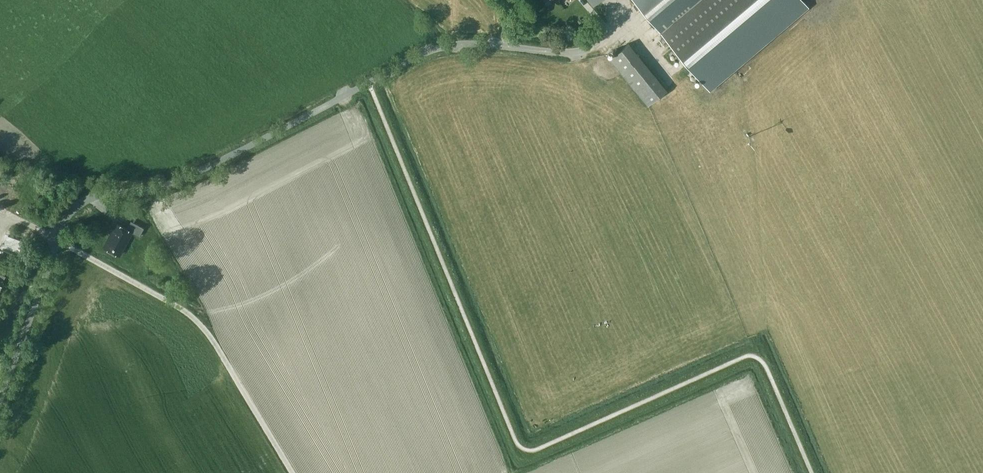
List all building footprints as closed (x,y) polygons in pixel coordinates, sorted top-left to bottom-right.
[(665,37),(708,0),(633,0),(665,37)] [(665,37),(697,76),(713,63),(705,53),(768,0),(708,0),(665,37)] [(697,76),(710,91),(809,7),(803,0),(768,0),(705,53),(713,63),(697,76)] [(610,58),(648,105),(667,89),(629,43),(610,58)] [(140,237),(144,229),(132,222),(127,229),(115,223),(110,233),(112,234),(104,247),(119,255),(132,233),(140,237)]
